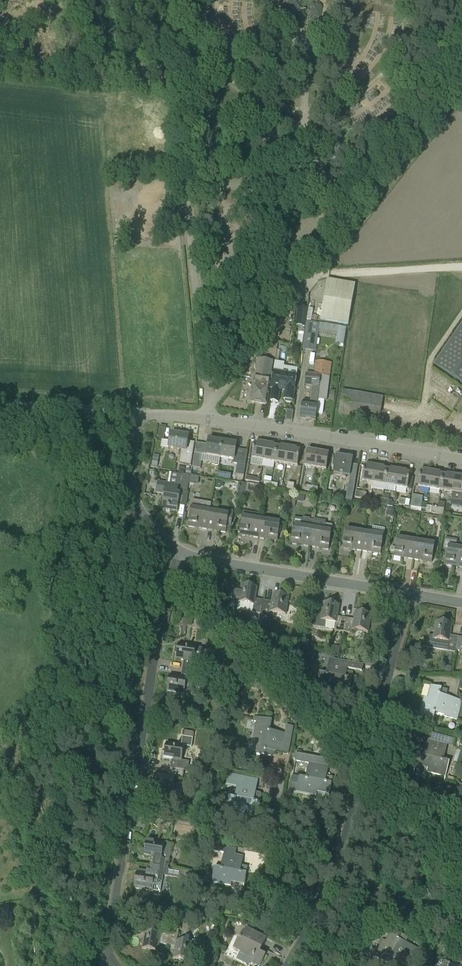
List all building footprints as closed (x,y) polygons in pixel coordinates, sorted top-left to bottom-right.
[(353,148),(354,159),(365,159),(364,147),(353,148)] [(321,320),(351,325),(358,286),(328,280),(321,320)] [(346,329),(339,328),(340,327),(320,323),(320,324),(306,322),(302,349),(316,352),(319,336),(337,339),(338,333),(339,333),(337,344),(343,345),(346,329)] [(434,366),(461,385),(461,325),(434,366)] [(295,333),(292,352),(301,353),(304,335),(295,333)] [(266,404),(271,376),(274,361),(259,359),(254,386),(254,387),(251,402),(266,404)] [(315,422),(318,403),(327,404),(331,367),(315,365),(314,377),(305,376),(304,388),(311,390),(309,408),(302,406),(301,420),(303,420),(303,421),(306,422),(307,421),(315,422)] [(297,378),(273,374),(272,386),(285,388),(284,391),(285,392),(284,400),(286,400),(286,403),(291,403),(291,401),(293,402),(297,378)] [(343,391),(341,405),(339,415),(379,421),(383,397),(343,391)] [(165,439),(167,426),(161,425),(159,438),(165,439)] [(195,443),(188,442),(189,436),(171,434),(169,449),(179,450),(181,451),(181,453),(179,464),(191,467),(193,453),(195,443)] [(196,443),(194,453),(192,468),(200,469),(203,455),(220,458),(223,442),(209,440),(208,445),(196,443)] [(236,450),(237,444),(223,442),(220,458),(233,461),(233,464),(237,465),(236,475),(244,476),(248,452),(236,450)] [(255,444),(252,460),(264,461),(267,444),(259,443),(258,445),(255,444)] [(267,444),(264,461),(275,463),(278,448),(274,447),(275,446),(267,444)] [(275,463),(286,465),(289,448),(281,447),(281,448),(278,448),(275,463)] [(286,465),(298,467),(300,452),(297,451),(297,449),(289,448),(286,465)] [(308,451),(304,467),(315,469),(318,453),(308,451)] [(315,469),(326,471),(329,455),(318,453),(315,469)] [(353,459),(336,456),(333,474),(350,477),(353,459)] [(365,467),(362,482),(374,484),(377,467),(369,466),(368,467),(365,467)] [(374,484),(385,486),(388,471),(384,470),(385,468),(377,467),(374,484)] [(385,486),(396,487),(399,471),(391,470),(391,471),(388,471),(385,486)] [(396,487),(408,489),(410,475),(407,474),(407,472),(399,471),(396,487)] [(421,472),(418,488),(430,490),(433,472),(425,471),(424,473),(421,472)] [(433,472),(430,490),(441,492),(444,476),(440,476),(441,474),(433,472)] [(182,482),(189,483),(190,476),(183,475),(182,482)] [(441,492),(452,494),(455,476),(447,475),(447,477),(444,476),(441,492)] [(189,484),(198,485),(199,477),(190,476),(189,484)] [(455,476),(452,494),(450,506),(461,508),(461,477),(455,476)] [(179,500),(180,494),(178,493),(179,486),(176,485),(167,484),(166,484),(158,482),(156,493),(164,494),(162,509),(178,512),(179,506),(179,500)] [(189,483),(182,482),(180,491),(187,492),(189,483)] [(241,483),(239,496),(245,497),(247,484),(241,483)] [(352,502),(355,485),(348,484),(345,501),(352,502)] [(295,495),(295,498),(292,497),(290,507),(295,508),(296,502),(304,503),(305,497),(295,495)] [(383,495),(382,499),(383,499),(382,506),(393,508),(393,503),(392,503),(392,501),(389,500),(389,496),(383,495)] [(421,509),(423,497),(413,496),(411,507),(421,509)] [(410,500),(400,499),(399,505),(409,507),(410,500)] [(212,504),(211,504),(193,501),(188,527),(207,530),(210,512),(212,504)] [(226,510),(225,514),(210,512),(207,530),(226,533),(227,525),(231,526),(233,515),(234,511),(226,510)] [(243,512),(241,525),(240,535),(258,538),(262,519),(262,515),(243,512)] [(291,544),(303,546),(310,547),(313,528),(314,521),(310,521),(310,520),(303,518),(303,519),(302,520),(295,519),(294,525),(291,544)] [(281,522),(270,521),(262,519),(258,538),(277,542),(281,522)] [(329,550),(333,527),(326,526),(326,521),(314,519),(314,521),(313,528),(310,547),(329,550)] [(346,529),(344,538),(343,548),(362,551),(365,532),(346,529)] [(368,552),(372,553),(381,555),(384,535),(365,532),(362,551),(368,552)] [(397,538),(396,547),(394,557),(413,560),(416,541),(397,538)] [(458,567),(461,568),(461,548),(456,548),(458,540),(445,538),(444,548),(448,549),(445,565),(458,567)] [(413,560),(419,561),(432,563),(435,544),(416,541),(413,560)] [(255,599),(257,590),(257,588),(241,585),(241,589),(232,588),(230,602),(238,603),(237,611),(261,614),(264,601),(263,601),(258,600),(255,599)] [(271,612),(286,615),(289,597),(273,594),(272,602),(269,602),(264,601),(261,614),(270,616),(271,612)] [(314,613),(312,627),(324,629),(326,622),(336,623),(335,631),(343,632),(346,619),(345,618),(345,619),(341,618),(338,617),(339,606),(324,603),(322,614),(314,613)] [(346,619),(343,632),(352,634),(353,630),(368,633),(371,615),(355,612),(354,620),(351,619),(351,620),(346,619)] [(450,636),(452,625),(436,622),(434,636),(428,636),(428,638),(427,641),(426,642),(425,644),(424,646),(423,648),(456,653),(456,651),(458,637),(458,638),(453,637),(450,636)] [(261,637),(255,642),(266,652),(271,647),(261,637)] [(197,648),(197,647),(179,644),(176,660),(184,661),(183,664),(184,664),(183,669),(182,669),(197,671),(198,663),(201,663),(203,662),(205,651),(203,649),(197,648)] [(348,699),(352,676),(353,673),(347,672),(347,669),(362,672),(363,665),(329,659),(326,675),(320,673),(316,693),(317,693),(318,689),(336,692),(337,688),(349,690),(348,699)] [(167,691),(192,696),(197,671),(182,669),(182,670),(183,670),(182,674),(181,677),(169,676),(167,691)] [(419,716),(433,720),(435,714),(457,720),(461,703),(461,701),(446,696),(448,691),(430,686),(427,698),(424,698),(419,716)] [(253,754),(268,757),(269,755),(270,756),(272,754),(272,752),(275,752),(281,753),(281,754),(282,754),(284,744),(290,745),(293,727),(287,726),(286,734),(270,731),(272,721),(254,717),(253,721),(256,722),(253,741),(257,742),(254,754),(253,754)] [(170,768),(184,771),(188,771),(189,762),(182,761),(184,747),(192,748),(193,739),(194,733),(184,731),(183,737),(182,737),(181,746),(166,743),(164,759),(172,760),(171,763),(172,763),(171,768),(170,768)] [(443,761),(447,745),(428,741),(425,753),(419,751),(413,774),(414,774),(416,765),(428,768),(427,772),(446,778),(450,762),(443,761)] [(290,791),(300,793),(316,796),(317,792),(329,795),(327,803),(328,804),(329,799),(332,781),(326,780),(328,767),(321,765),(323,759),(296,754),(295,762),(309,764),(306,779),(292,776),(289,796),(290,791)] [(155,791),(173,794),(175,778),(183,779),(184,771),(170,768),(170,769),(171,769),(170,774),(169,774),(169,777),(157,775),(155,791)] [(247,784),(248,778),(228,774),(226,787),(236,789),(235,798),(228,797),(225,812),(245,816),(246,812),(257,814),(256,823),(261,800),(255,799),(256,793),(257,786),(247,784)] [(168,869),(172,845),(146,841),(145,850),(141,849),(140,856),(152,858),(150,867),(168,869)] [(243,893),(247,871),(241,869),(243,857),(227,854),(229,847),(210,844),(209,850),(224,853),(221,869),(215,868),(212,883),(231,886),(232,882),(244,884),(242,893),(243,893)] [(135,889),(160,893),(163,877),(168,878),(168,877),(188,880),(188,879),(196,880),(197,875),(189,874),(189,873),(168,869),(150,867),(151,867),(150,872),(149,872),(139,870),(139,873),(137,873),(135,889)] [(183,916),(179,908),(170,913),(174,920),(176,920),(183,916)] [(181,921),(176,920),(174,920),(172,919),(170,929),(170,932),(167,946),(168,946),(168,945),(172,946),(172,947),(176,947),(174,959),(189,961),(191,955),(203,957),(206,942),(193,940),(192,943),(178,941),(180,930),(181,921)] [(257,965),(260,965),(266,955),(258,951),(259,948),(262,949),(267,939),(246,928),(241,938),(239,937),(233,949),(240,952),(239,954),(252,961),(251,963),(257,965)] [(142,949),(151,951),(158,952),(159,944),(162,945),(162,944),(167,945),(167,946),(170,932),(161,930),(160,934),(145,931),(142,949)] [(405,943),(407,938),(407,937),(391,930),(386,941),(382,940),(374,958),(388,964),(391,958),(406,965),(414,947),(405,943)]
